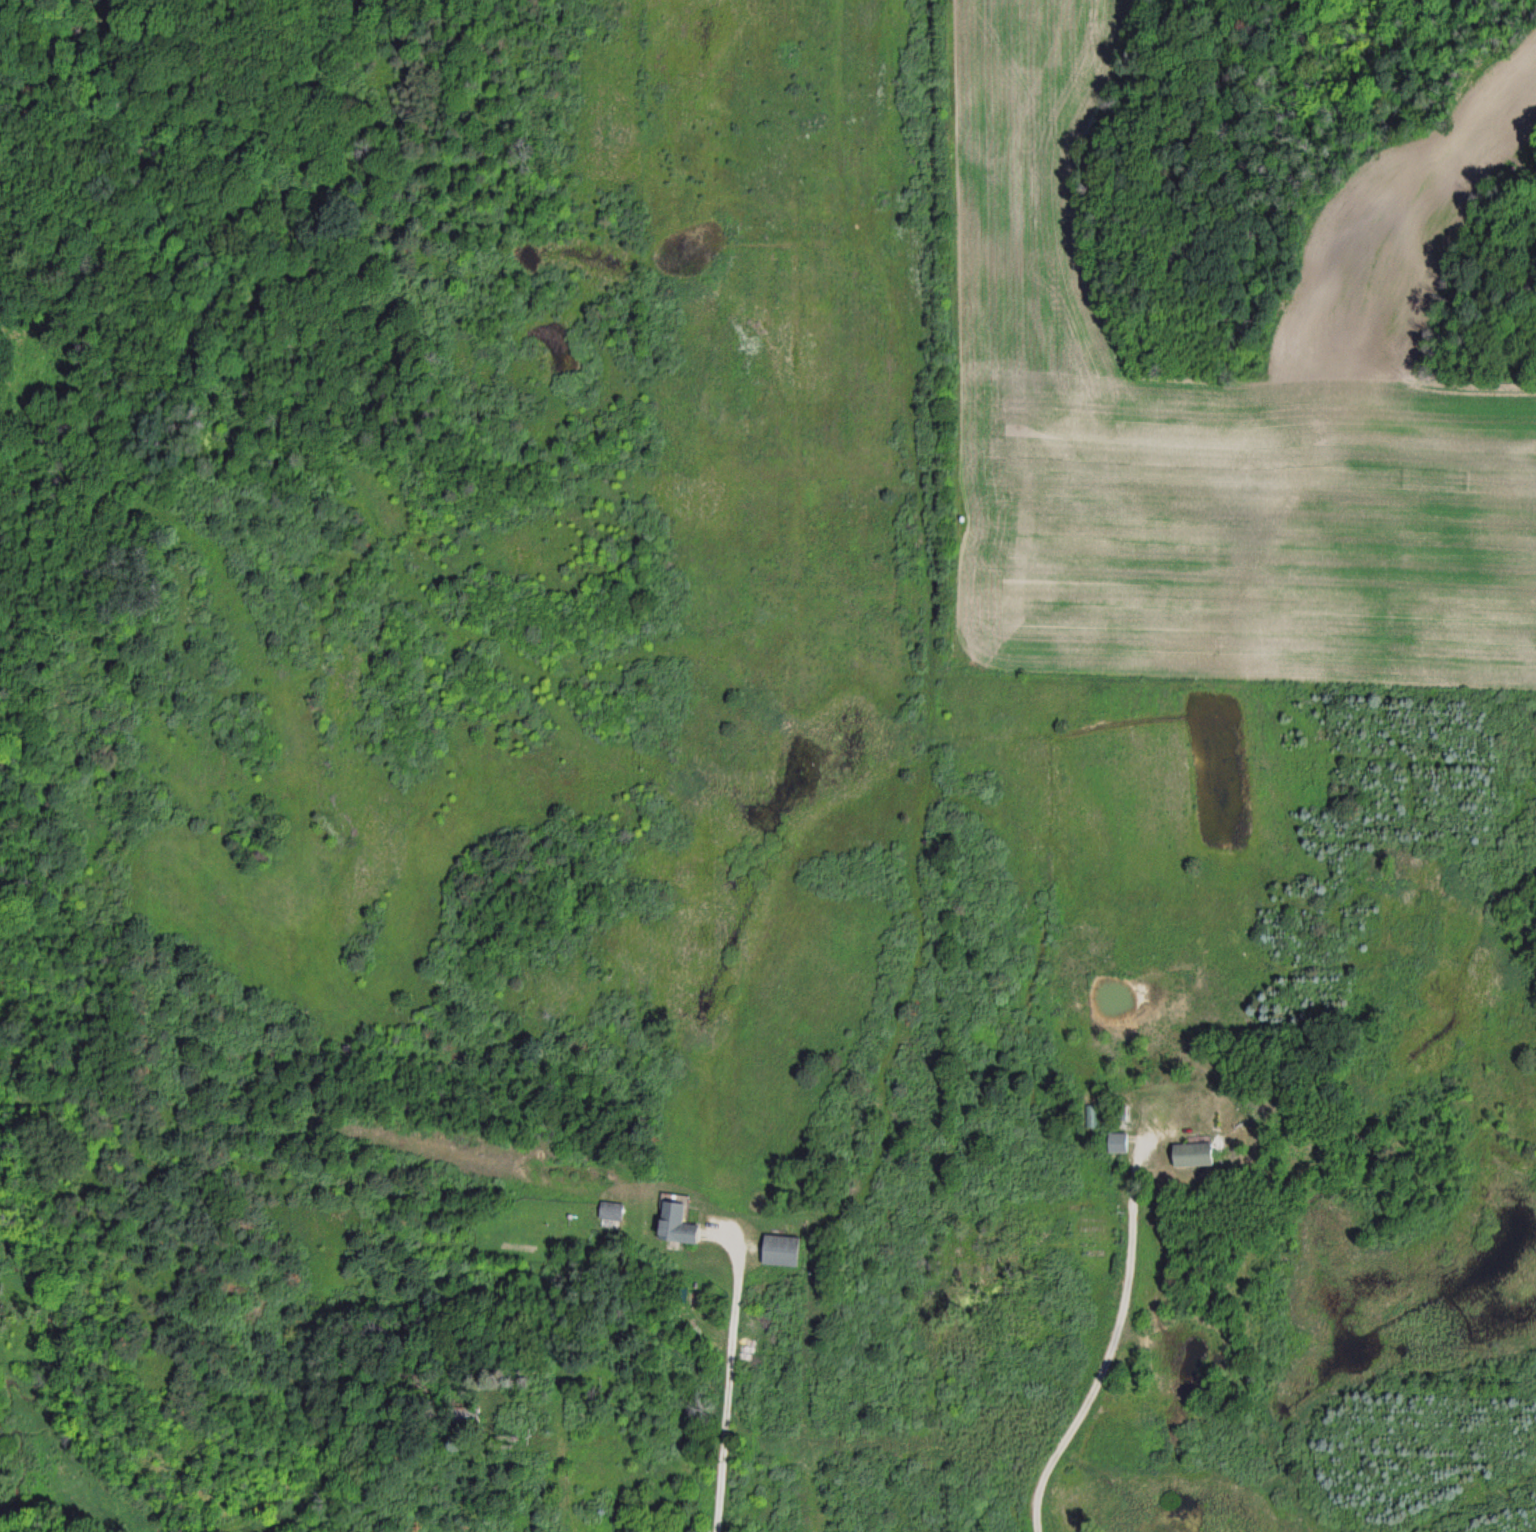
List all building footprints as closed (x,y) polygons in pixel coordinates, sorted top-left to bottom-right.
[(1085,1106),(1085,1130),(1098,1130),(1098,1106),(1085,1106)] [(1126,1153),(1126,1134),(1108,1134),(1108,1153),(1126,1153)] [(1173,1144),(1173,1167),(1212,1167),(1212,1144),(1173,1144)] [(599,1219),(622,1222),(624,1205),(601,1202),(599,1219)] [(661,1202),(656,1240),(696,1245),(699,1225),(682,1224),(684,1205),(661,1202)] [(762,1266),(799,1268),(800,1238),(763,1236),(762,1266)]
